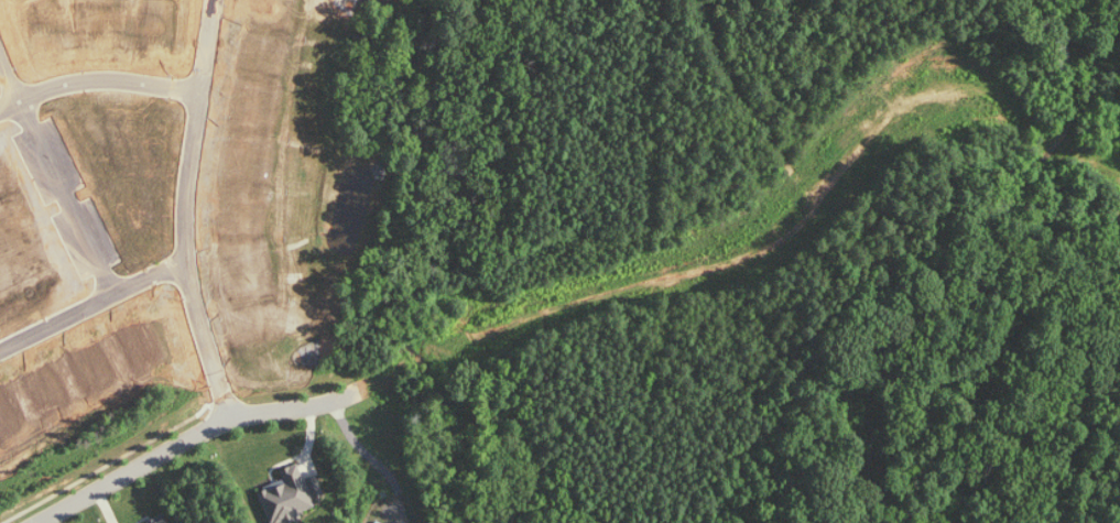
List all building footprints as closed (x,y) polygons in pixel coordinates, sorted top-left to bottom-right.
[(317,511),(314,500),(322,497),(316,476),(304,480),(299,464),(282,469),(285,481),(260,489),(270,522),(281,522),(317,511)]
